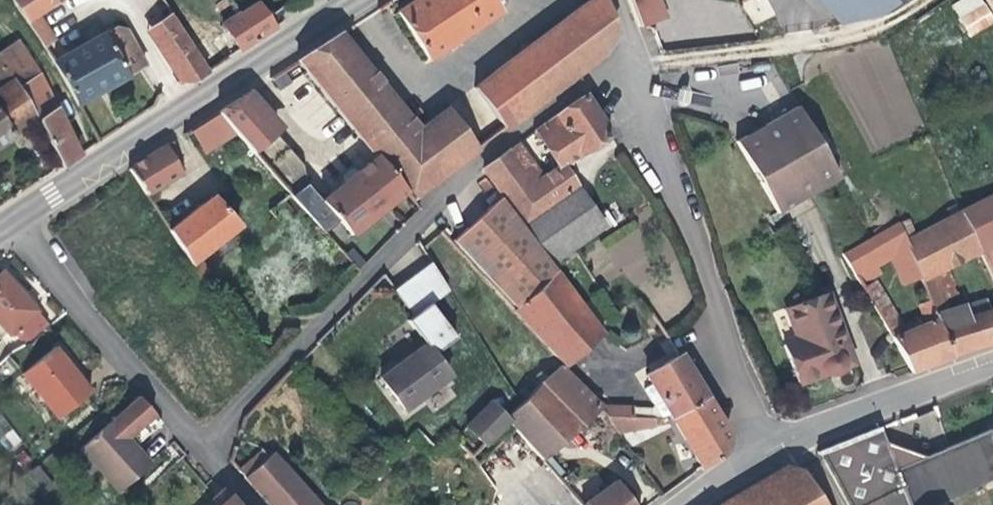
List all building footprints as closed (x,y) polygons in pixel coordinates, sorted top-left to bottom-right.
[(57,0),(11,0),(45,49),(54,43),(35,15),(57,0)] [(238,50),(274,28),(268,17),(257,0),(256,0),(220,23),(238,50)] [(395,13),(426,59),(498,12),(495,8),(502,3),(500,0),(416,0),(395,13)] [(503,129),(602,53),(615,32),(602,0),(592,0),(472,88),(503,129)] [(641,27),(665,16),(659,0),(631,0),(641,27)] [(899,0),(868,0),(880,14),(899,0)] [(992,14),(992,0),(985,0),(992,14)] [(268,17),(274,28),(283,22),(277,11),(268,17)] [(144,30),(181,87),(205,71),(168,15),(144,30)] [(53,63),(75,104),(142,62),(124,31),(113,28),(53,63)] [(403,191),(409,199),(447,169),(414,128),(339,34),(298,60),(376,157),(403,191)] [(32,119),(16,89),(8,73),(2,65),(0,67),(0,87),(0,88),(0,141),(32,119)] [(281,70),(269,78),(277,90),(290,82),(281,70)] [(32,119),(57,167),(77,154),(38,75),(16,89),(32,119)] [(242,96),(217,112),(260,161),(285,190),(322,233),(337,220),(350,236),(403,191),(376,157),(366,165),(362,159),(328,186),(332,191),(323,199),(307,181),(304,166),(242,96)] [(513,145),(481,169),(501,196),(514,214),(526,206),(532,215),(574,186),(561,168),(610,135),(582,96),(532,130),(557,167),(531,186),(519,169),(527,163),(513,145)] [(839,179),(796,106),(732,144),(775,216),(839,179)] [(414,128),(447,169),(475,150),(443,107),(414,128)] [(163,146),(128,169),(145,195),(179,174),(163,146)] [(213,199),(237,225),(239,227),(285,190),(260,161),(213,199)] [(168,229),(198,277),(208,269),(199,256),(237,225),(213,199),(210,196),(168,229)] [(501,196),(449,243),(512,309),(555,270),(514,214),(501,196)] [(961,214),(980,251),(992,277),(992,197),(961,214)] [(961,214),(904,243),(919,276),(920,280),(948,266),(980,251),(961,214)] [(897,225),(841,255),(882,323),(894,315),(872,279),(894,268),(902,284),(919,276),(904,243),(897,225)] [(414,316),(452,289),(432,263),(395,290),(414,316)] [(929,301),(934,314),(950,309),(946,302),(958,296),(948,266),(920,280),(929,301)] [(555,270),(512,309),(566,366),(602,333),(555,270)] [(45,326),(34,314),(36,312),(0,272),(0,328),(7,336),(14,331),(25,343),(45,326)] [(825,293),(789,307),(801,340),(785,346),(799,383),(825,374),(827,378),(830,377),(830,374),(837,370),(839,374),(843,372),(845,368),(844,365),(849,362),(825,293)] [(890,337),(910,374),(953,358),(952,356),(934,314),(929,301),(918,306),(924,323),(890,337)] [(952,356),(992,342),(992,310),(989,311),(986,301),(958,310),(956,307),(950,309),(934,314),(952,356)] [(423,344),(379,378),(403,410),(448,376),(435,360),(439,356),(433,348),(428,351),(423,344)] [(90,390),(53,345),(18,373),(55,419),(90,390)] [(669,414),(703,394),(680,355),(646,376),(669,414)] [(540,384),(579,424),(592,413),(598,407),(561,367),(540,384)] [(506,420),(541,459),(579,424),(540,384),(505,418),(506,420)] [(669,414),(701,467),(724,450),(727,435),(703,394),(669,414)] [(163,421),(140,395),(79,447),(117,492),(152,463),(129,437),(123,431),(128,428),(133,433),(140,441),(163,421)] [(482,444),(506,420),(505,418),(488,402),(464,426),(482,444)] [(598,407),(592,413),(596,416),(601,411),(598,407)] [(598,407),(601,411),(607,419),(632,419),(633,408),(598,407)] [(123,431),(129,437),(133,433),(128,428),(123,431)] [(992,481),(992,432),(992,430),(928,457),(884,442),(879,428),(817,451),(847,504),(946,504),(992,481)] [(234,468),(267,504),(317,504),(271,453),(264,459),(255,448),(234,468)] [(799,470),(787,466),(722,504),(822,504),(799,470)] [(583,504),(634,504),(616,480),(583,504)] [(217,504),(221,504),(229,498),(222,489),(212,498),(217,504)]
